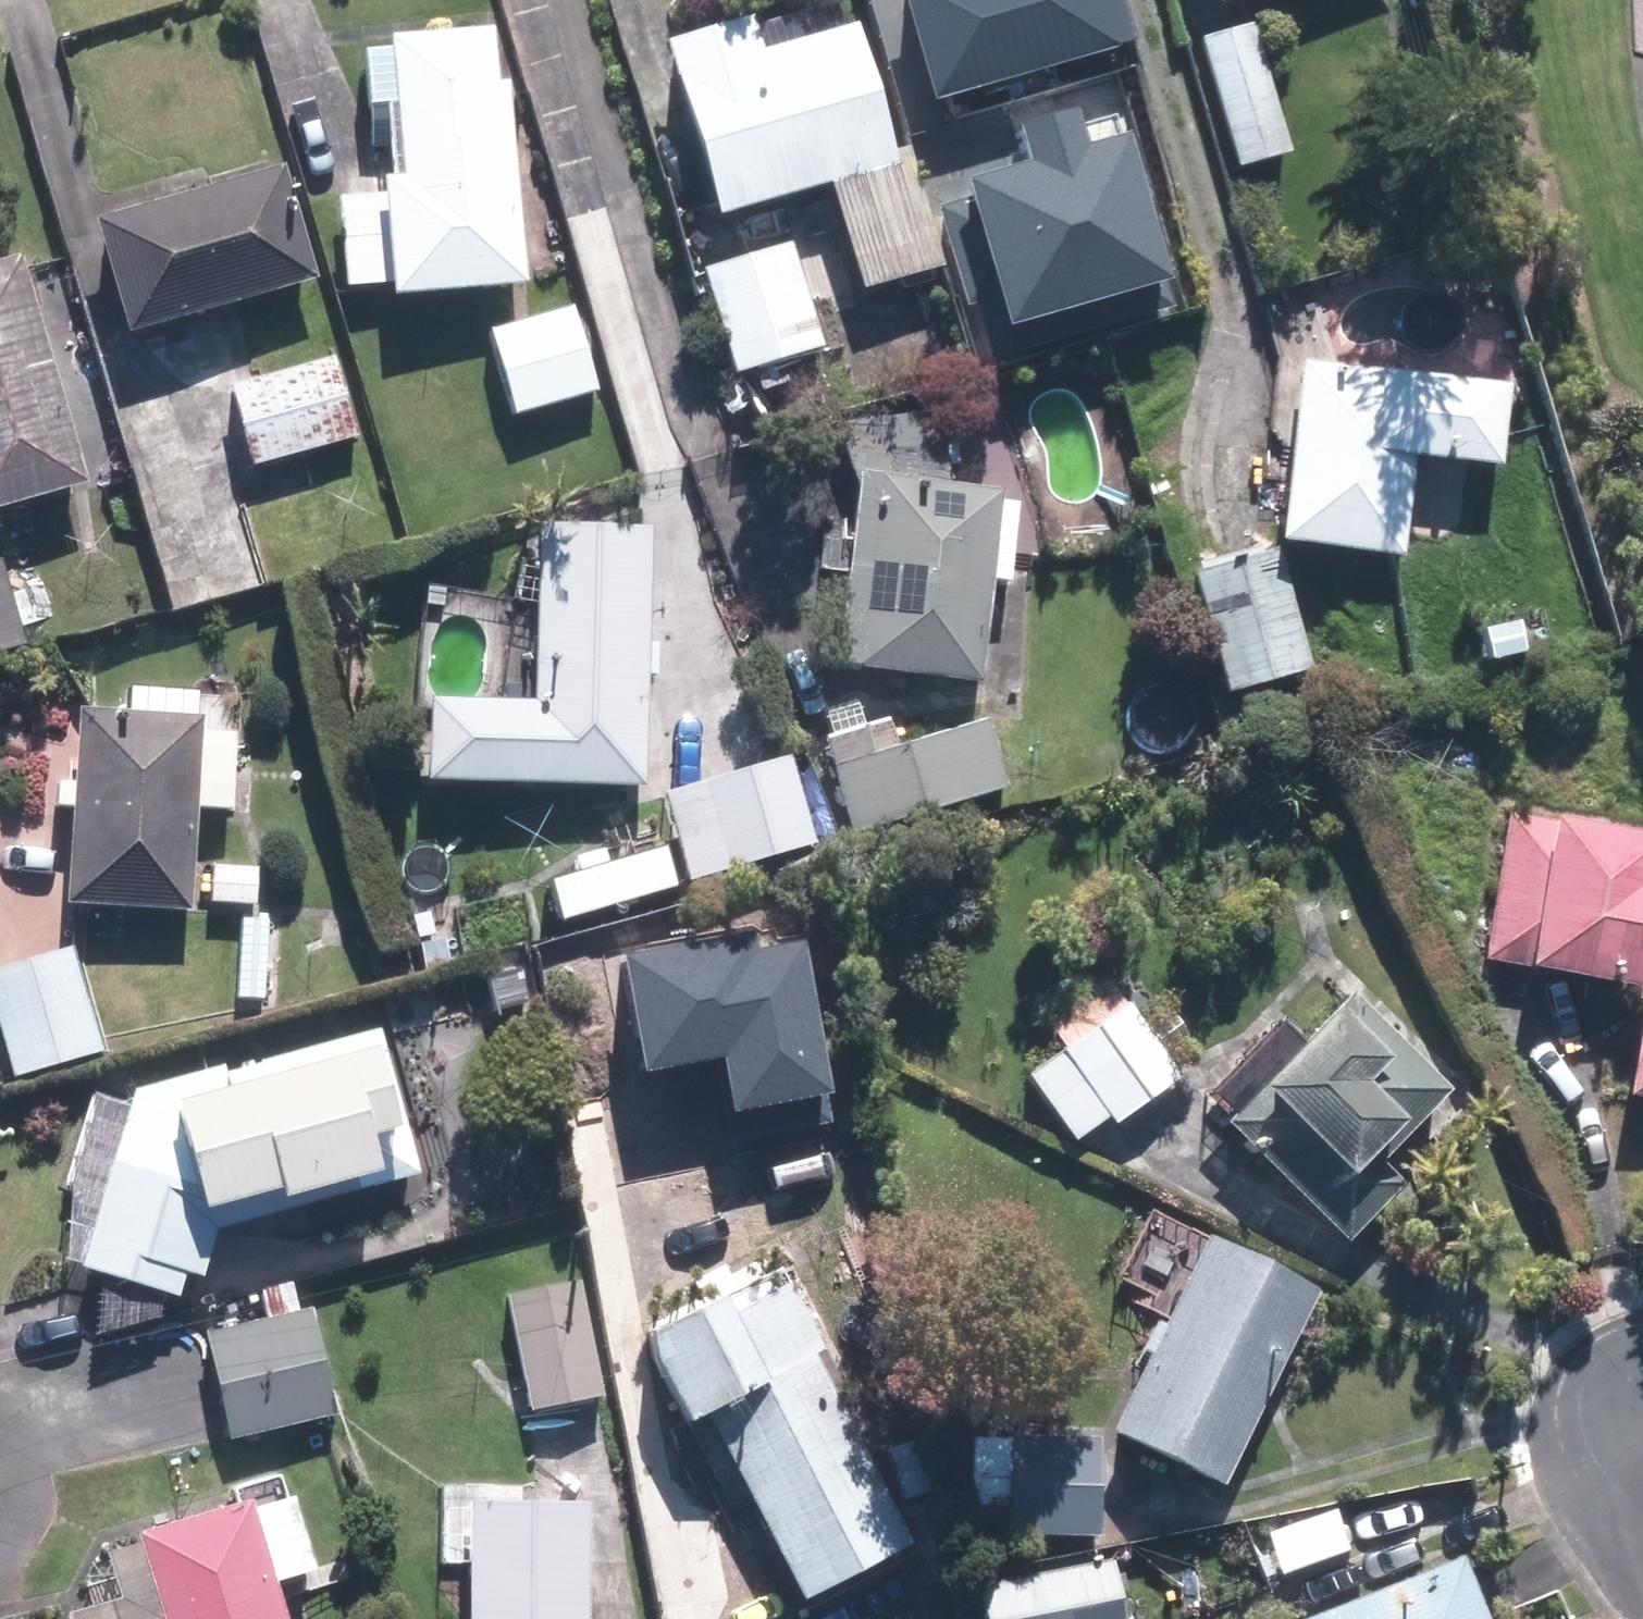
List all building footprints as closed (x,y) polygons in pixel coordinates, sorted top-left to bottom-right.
[(932,106),(1133,48),(1119,0),(901,0),(932,106)] [(757,31),(753,21),(670,45),(721,219),(855,179),(867,219),(909,206),(919,203),(903,149),(894,152),(856,26),(763,53),(757,31)] [(1197,42),(1235,171),(1286,157),(1248,26),(1197,42)] [(364,50),(369,106),(395,103),(400,178),(383,177),(391,295),(523,286),(509,81),(497,81),(494,30),(390,37),(392,47),(364,50)] [(943,176),(990,346),(1168,297),(1121,127),(1079,138),(1071,108),(1007,126),(1015,156),(943,176)] [(133,332),(320,278),(289,168),(102,222),(133,332)] [(703,270),(712,301),(735,375),(820,349),(788,244),(703,270)] [(88,481),(22,255),(0,261),(0,508),(88,481)] [(509,418),(591,393),(567,312),(485,337),(509,418)] [(245,386),(231,390),(254,467),(271,462),(353,438),(331,362),(327,363),(245,386)] [(1294,452),(1283,541),(1405,556),(1417,456),(1498,465),(1507,385),(1331,364),(1303,362),(1303,365),(1285,363),(1276,450),(1294,452)] [(999,502),(1001,490),(861,472),(851,545),(820,540),(816,571),(847,575),(836,664),(979,683),(992,584),(1007,586),(1018,504),(999,502)] [(656,522),(634,521),(541,520),(541,529),(526,529),(525,560),(516,558),(514,600),(539,600),(536,700),(433,697),(431,780),(650,787),(654,675),(658,675),(658,641),(653,641),(656,522)] [(1192,576),(1227,697),(1307,675),(1273,553),(1192,576)] [(28,646),(4,560),(0,561),(0,655),(28,646)] [(199,693),(130,688),(128,717),(81,713),(76,785),(57,783),(55,809),(75,811),(69,906),(191,913),(197,813),(232,815),(237,738),(203,736),(204,720),(198,720),(199,693)] [(887,722),(822,742),(853,837),(1006,790),(984,722),(896,748),(887,722)] [(661,791),(664,804),(691,897),(821,861),(792,754),(661,791)] [(1558,817),(1556,822),(1510,813),(1484,958),(1639,985),(1636,997),(1642,999),(1642,832),(1558,817)] [(257,908),(258,871),(251,871),(216,868),(211,868),(209,905),(214,905),(257,908)] [(423,954),(449,948),(441,919),(415,927),(423,954)] [(261,1001),(265,922),(237,920),(232,999),(261,1001)] [(0,966),(0,1030),(13,1077),(101,1053),(71,946),(0,966)] [(486,978),(494,1013),(526,1006),(519,970),(486,978)] [(1065,1050),(1061,1054),(1109,1119),(1114,1127),(1181,1078),(1169,1062),(1128,1006),(1125,1008),(1105,980),(1045,1023),(1065,1050)] [(1403,1185),(1379,1162),(1448,1091),(1352,997),(1228,1124),(1347,1240),(1403,1185)] [(224,1065),(134,1088),(102,1193),(105,1195),(82,1267),(179,1298),(187,1275),(202,1280),(219,1229),(423,1176),(383,1027),(225,1068),(224,1065)] [(1632,1096),(1642,1097),(1642,1034),(1632,1096)] [(1158,1313),(1141,1348),(1148,1351),(1110,1431),(1223,1484),(1316,1291),(1204,1238),(1203,1241),(1174,1228),(1138,1303),(1158,1313)] [(706,1411),(798,1588),(802,1596),(910,1540),(812,1349),(819,1346),(777,1264),(644,1333),(689,1419),(706,1411)] [(586,1280),(505,1295),(527,1411),(609,1395),(586,1280)] [(299,1313),(293,1287),(259,1296),(265,1323),(203,1338),(228,1443),(337,1416),(312,1310),(299,1313)] [(1101,1541),(1104,1443),(1015,1439),(1014,1444),(973,1443),(971,1518),(1009,1519),(1008,1538),(1101,1541)] [(519,1490),(441,1489),(439,1566),(473,1567),(472,1618),(591,1618),(592,1503),(531,1503),(530,1490),(519,1490)] [(138,1534),(141,1540),(106,1551),(121,1599),(69,1616),(69,1618),(285,1618),(273,1583),(286,1580),(315,1570),(290,1496),(253,1508),(250,1497),(229,1505),(138,1534)] [(1464,1558),(1306,1618),(1488,1618),(1464,1558)] [(1117,1562),(986,1587),(992,1618),(1128,1618),(1117,1562)]
